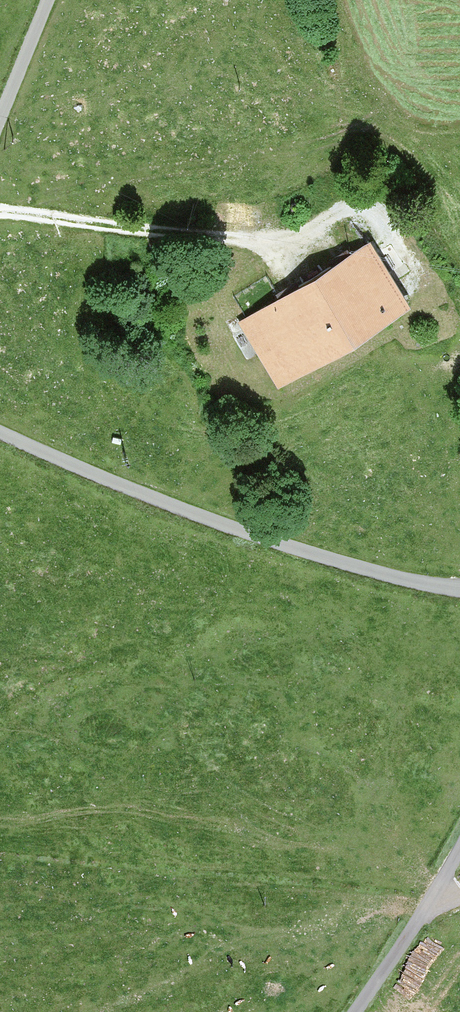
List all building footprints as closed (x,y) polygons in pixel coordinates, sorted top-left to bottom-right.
[(381,265),(367,243),(246,317),(250,322),(244,326),(277,380),(405,302),(386,272),(392,269),(387,261),(381,265)]
